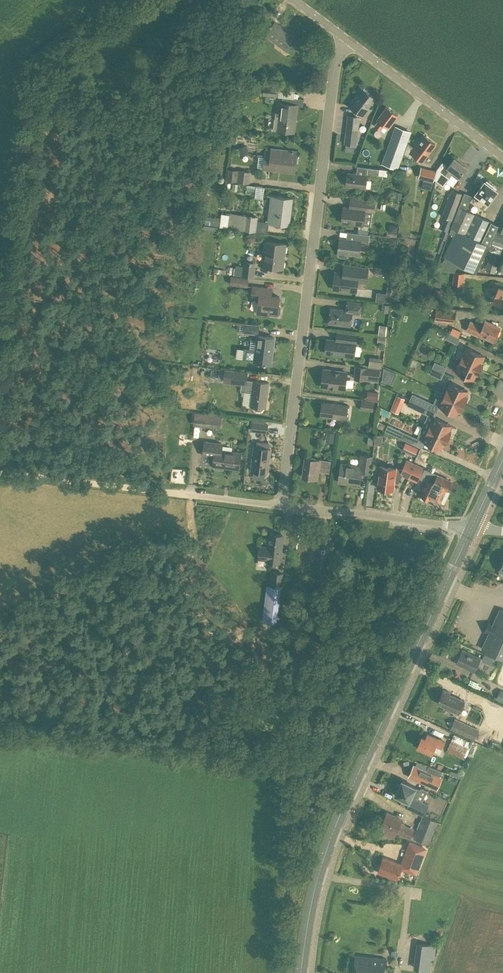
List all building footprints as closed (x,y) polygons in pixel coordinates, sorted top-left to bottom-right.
[(254,33),(261,23),(258,21),(255,25),(253,24),(249,29),(254,33)] [(272,25),(266,21),(259,31),(265,36),(266,35),(288,51),(292,46),(301,53),(307,46),(275,22),(272,25)] [(277,96),(278,88),(251,85),(250,91),(257,92),(257,93),(262,94),(262,95),(277,96)] [(354,93),(355,94),(347,104),(365,118),(372,109),(367,106),(374,96),(360,85),(354,93)] [(279,117),(275,117),(274,130),(295,132),(298,105),(303,106),(304,99),(283,96),(282,102),(281,101),(279,117)] [(389,128),(398,116),(386,107),(377,119),(379,121),(375,125),(381,130),(384,125),(389,128)] [(356,145),(358,127),(360,117),(348,116),(346,134),(345,144),(356,145)] [(392,146),(408,126),(400,120),(384,140),(392,146)] [(436,144),(425,136),(420,142),(419,141),(410,152),(423,162),(436,144)] [(297,151),(271,148),(270,150),(266,150),(265,158),(264,169),(276,170),(276,169),(295,171),(296,162),(298,162),(299,157),(297,156),(297,151)] [(467,167),(454,158),(448,166),(442,162),(437,169),(434,179),(443,186),(450,177),(453,173),(459,177),(460,176),(460,177),(467,167)] [(380,168),(368,167),(367,173),(387,175),(388,169),(380,168)] [(433,181),(436,170),(421,167),(418,178),(433,181)] [(250,183),(251,171),(228,169),(227,181),(250,183)] [(346,186),(366,189),(368,174),(347,172),(346,186)] [(485,181),(471,201),(482,209),(486,208),(489,205),(489,203),(498,191),(496,190),(497,188),(492,184),(491,186),(485,181)] [(252,198),(268,198),(268,188),(252,188),(252,198)] [(448,231),(462,193),(451,189),(441,216),(444,217),(440,228),(448,231)] [(289,225),(292,198),(272,196),(269,223),(289,225)] [(374,212),(375,202),(360,200),(359,209),(343,207),(341,223),(363,226),(365,211),(374,212)] [(453,235),(443,256),(477,272),(490,242),(494,233),(498,225),(467,210),(459,206),(449,234),(453,235)] [(222,213),(220,226),(228,227),(230,214),(222,213)] [(256,231),(258,216),(234,213),(232,228),(256,231)] [(498,225),(494,233),(502,236),(502,214),(498,225)] [(369,243),(370,235),(357,233),(356,240),(340,238),(338,253),(338,255),(339,257),(346,258),(347,256),(347,254),(360,255),(361,242),(369,243)] [(487,252),(500,255),(502,247),(502,236),(494,233),(489,248),(487,252)] [(262,265),(283,269),(286,245),(265,242),(262,265)] [(495,272),(500,258),(490,255),(486,269),(495,272)] [(254,278),(256,262),(244,260),(243,266),(235,265),(234,275),(254,278)] [(366,282),(368,269),(344,266),(343,273),(335,272),(333,289),(356,292),(357,281),(366,282)] [(454,273),(452,283),(463,285),(464,273),(454,271),(454,273)] [(248,287),(249,278),(231,276),(230,285),(248,287)] [(493,285),(490,291),(496,294),(492,303),(502,306),(502,303),(502,304),(502,289),(493,285)] [(462,287),(453,286),(452,293),(461,294),(462,287)] [(277,316),(280,313),(281,307),(279,304),(280,297),(267,295),(268,289),(253,287),(252,297),(259,298),(257,313),(277,316)] [(360,315),(361,302),(348,300),(347,310),(331,308),(329,324),(351,327),(352,314),(360,315)] [(455,323),(456,312),(436,310),(434,320),(455,323)] [(499,329),(485,322),(482,329),(470,323),(467,329),(479,335),(480,333),(494,340),(499,329)] [(258,334),(259,325),(244,323),(244,324),(243,331),(243,333),(258,334)] [(354,357),(357,334),(341,332),(340,341),(327,339),(325,353),(344,356),(354,357)] [(457,344),(460,337),(448,332),(445,338),(457,344)] [(237,348),(236,357),(244,359),(254,360),(253,362),(272,364),(276,337),(257,335),(255,349),(245,348),(245,349),(237,348)] [(379,335),(378,342),(385,343),(386,336),(379,335)] [(465,348),(460,359),(480,368),(482,363),(481,362),(483,357),(465,348)] [(460,359),(455,370),(473,378),(476,373),(477,373),(480,368),(460,359)] [(374,360),(373,366),(383,368),(385,362),(374,360)] [(441,378),(446,367),(435,361),(430,373),(441,378)] [(378,381),(380,369),(356,366),(354,378),(365,380),(378,381)] [(391,370),(384,367),(382,380),(386,382),(391,370)] [(266,405),(269,383),(247,380),(248,371),(225,369),(223,382),(241,385),(240,391),(252,392),(251,406),(254,406),(254,408),(256,410),(261,410),(263,409),(264,405),(266,405)] [(332,371),(331,370),(326,369),(325,370),(324,370),(322,387),(345,389),(347,373),(332,371)] [(444,394),(464,403),(467,396),(465,395),(467,392),(449,383),(444,394)] [(424,413),(429,402),(412,394),(407,405),(424,413)] [(460,411),(464,403),(444,394),(441,400),(436,397),(433,403),(457,413),(459,410),(460,411)] [(372,411),(373,402),(361,400),(360,410),(372,411)] [(397,412),(403,414),(407,402),(401,400),(397,412)] [(346,419),(348,406),(323,402),(321,415),(346,419)] [(215,414),(214,427),(221,428),(222,415),(215,414)] [(428,415),(422,426),(428,429),(447,438),(450,433),(448,432),(452,425),(435,417),(434,418),(428,415)] [(267,432),(268,425),(252,422),(251,430),(267,432)] [(411,443),(414,436),(388,424),(385,430),(411,443)] [(428,429),(422,426),(418,424),(414,432),(419,434),(417,438),(425,441),(441,448),(444,442),(445,443),(447,438),(428,429)] [(475,435),(470,437),(474,445),(479,442),(475,435)] [(379,436),(377,446),(386,448),(388,438),(379,436)] [(268,449),(269,442),(257,441),(256,447),(255,447),(251,471),(267,473),(270,449),(268,449)] [(239,469),(242,452),(222,450),(222,444),(205,442),(203,455),(214,457),(213,466),(214,466),(214,469),(223,470),(224,467),(239,469)] [(418,448),(405,442),(402,450),(415,456),(418,448)] [(369,473),(371,457),(361,455),(359,466),(341,463),(338,482),(351,484),(352,482),(360,483),(361,472),(369,473)] [(329,472),(331,461),(305,458),(302,477),(318,479),(319,470),(329,472)] [(380,466),(377,487),(393,490),(394,482),(398,482),(402,474),(409,478),(413,468),(411,467),(413,463),(407,460),(402,469),(380,466)] [(413,468),(409,478),(417,481),(423,467),(413,463),(411,467),(413,468)] [(447,490),(451,481),(425,469),(421,478),(427,481),(421,495),(430,499),(431,498),(440,502),(446,489),(447,490)] [(279,564),(283,536),(271,534),(268,548),(260,547),(258,559),(267,560),(267,562),(279,564)] [(328,541),(328,539),(322,538),(322,540),(317,539),(313,569),(329,571),(333,541),(328,541)] [(281,588),(283,573),(272,571),(270,587),(281,588)] [(482,649),(502,659),(502,611),(500,609),(494,623),(489,621),(484,633),(488,635),(482,649)] [(474,671),(480,658),(462,650),(456,663),(474,671)] [(488,659),(479,669),(492,680),(500,670),(488,659)] [(459,714),(465,701),(450,695),(451,693),(443,690),(437,703),(446,707),(445,708),(459,714)] [(474,740),(479,729),(455,718),(450,729),(474,740)] [(454,734),(446,751),(463,758),(468,747),(471,741),(454,734)] [(422,737),(418,746),(432,753),(433,752),(436,746),(441,748),(444,742),(439,740),(428,735),(426,739),(422,737)] [(414,764),(408,777),(437,790),(443,777),(440,776),(442,771),(428,766),(417,762),(415,765),(414,764)] [(396,791),(394,795),(408,802),(406,807),(423,815),(424,815),(428,805),(416,799),(421,789),(417,787),(401,779),(399,784),(396,784),(395,788),(396,790),(396,791)] [(402,820),(386,813),(380,826),(384,827),(382,832),(394,838),(397,832),(410,837),(413,829),(404,826),(405,825),(400,823),(402,820)] [(423,815),(413,838),(429,844),(438,822),(424,815),(423,815)] [(410,872),(417,875),(427,848),(409,841),(407,848),(410,849),(405,863),(413,866),(410,872)] [(384,859),(379,872),(398,878),(401,869),(402,866),(400,865),(384,859)] [(432,967),(436,941),(421,939),(418,965),(432,967)] [(371,957),(357,955),(354,972),(369,972),(371,957)] [(386,959),(371,957),(369,972),(385,972),(386,959)]
